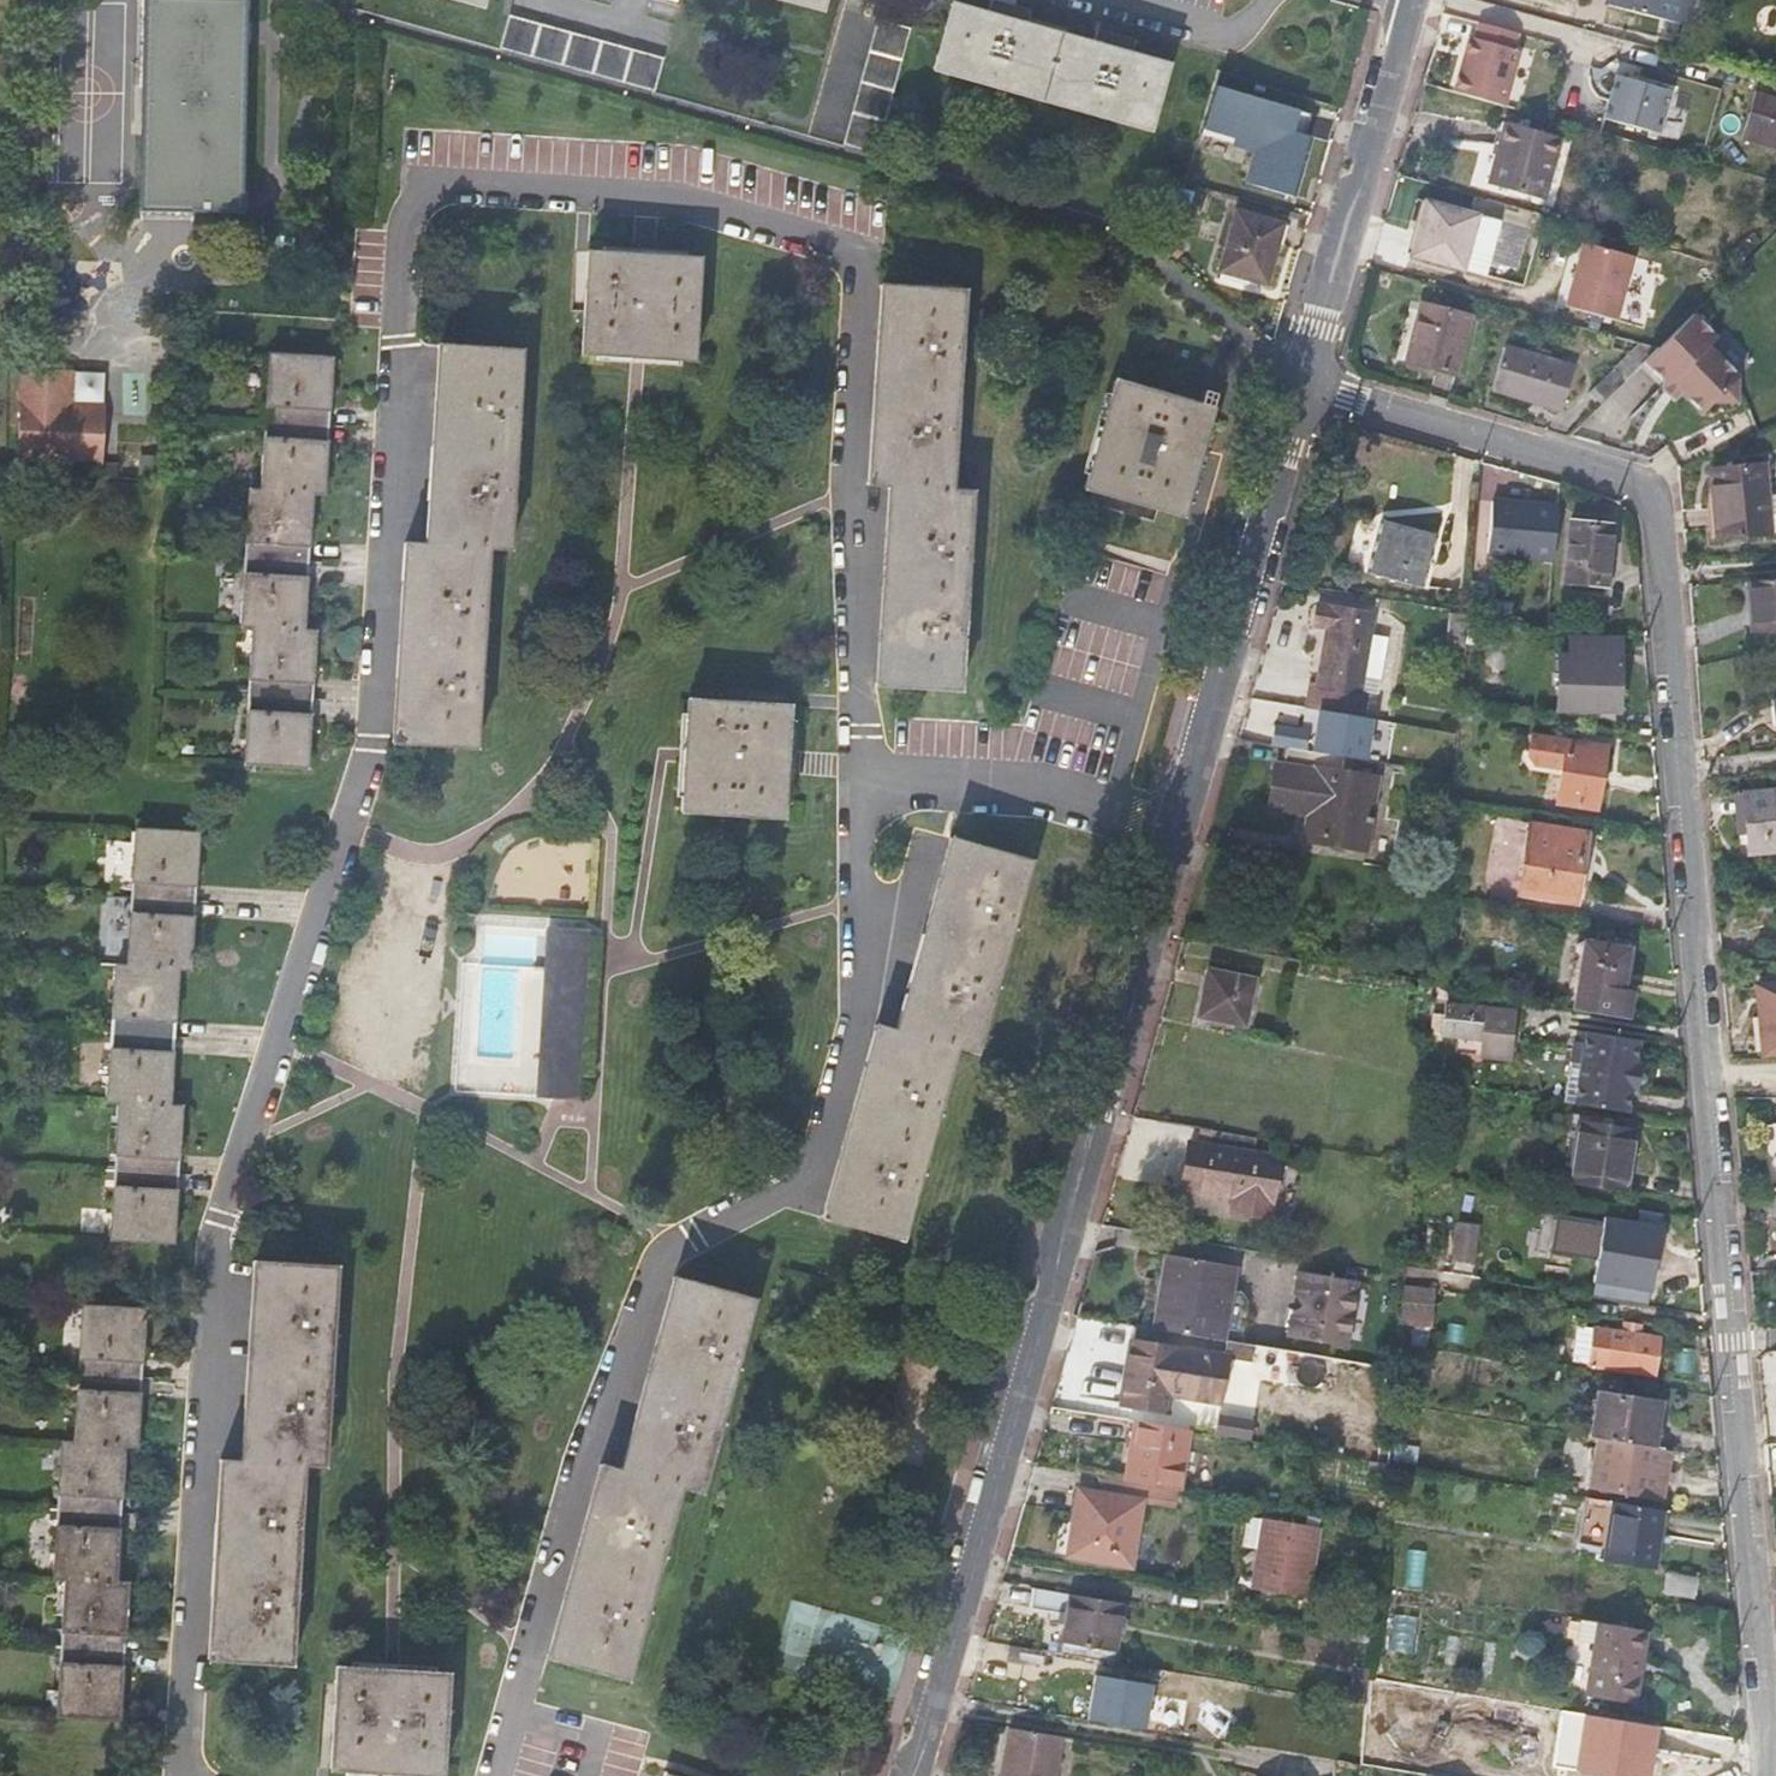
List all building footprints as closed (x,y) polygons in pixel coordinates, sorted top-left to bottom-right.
[(141,211),(241,212),(244,54),(246,0),(146,0),(141,211)] [(1694,0),(1610,0),(1609,3),(1686,25),(1694,0)] [(953,4),(936,66),(951,71),(1148,128),(1160,82),(1165,64),(1130,54),(1133,42),(1097,32),(1094,44),(1025,23),(1026,12),(991,1),(988,13),(953,4)] [(654,89),(662,59),(509,16),(501,47),(654,89)] [(910,29),(879,18),(844,141),(877,151),(910,29)] [(1469,36),(1454,90),(1505,105),(1520,49),(1469,36)] [(1617,74),(1605,117),(1659,133),(1672,89),(1617,74)] [(1260,162),(1255,183),(1298,194),(1314,137),(1311,136),(1316,114),(1230,90),(1225,111),(1216,109),(1208,133),(1283,153),(1279,167),(1260,162)] [(1742,139),(1775,147),(1775,100),(1755,94),(1742,139)] [(1543,199),(1561,137),(1507,121),(1490,183),(1543,199)] [(1485,275),(1490,259),(1500,222),(1426,200),(1411,253),(1485,275)] [(1506,204),(1500,222),(1490,259),(1517,268),(1533,211),(1506,204)] [(1268,284),(1283,223),(1234,209),(1219,270),(1268,284)] [(1583,241),(1565,305),(1616,319),(1634,255),(1583,241)] [(694,360),(698,273),(699,258),(589,250),(581,352),(601,353),(638,356),(694,360)] [(892,501),(881,684),(959,690),(972,489),(952,488),(959,362),(963,288),(884,283),(880,366),(872,483),(893,484),(892,501)] [(1406,362),(1437,369),(1455,374),(1471,315),(1420,302),(1406,362)] [(1658,347),(1646,359),(1669,383),(1675,377),(1686,387),(1684,389),(1704,410),(1715,399),(1740,400),(1740,375),(1709,344),(1718,336),(1695,312),(1658,347)] [(1658,347),(1612,334),(1610,347),(1628,354),(1592,385),(1605,399),(1646,359),(1658,347)] [(409,597),(399,741),(475,746),(485,597),(489,547),(509,548),(514,473),(521,362),(522,349),(444,344),(443,360),(435,472),(430,543),(412,542),(409,597)] [(1563,408),(1574,365),(1506,346),(1495,388),(1563,408)] [(266,388),(264,422),(260,489),(249,488),(247,513),(241,625),(253,627),(244,762),(306,767),(309,713),(298,713),(300,682),(311,683),(315,630),(304,630),(307,576),(295,575),(295,546),(309,546),(312,492),(324,493),(327,440),(315,439),(317,408),(329,409),(332,356),(269,352),(266,388)] [(106,406),(73,404),(73,393),(62,392),(62,381),(53,370),(23,368),(18,459),(103,464),(106,406)] [(108,370),(53,370),(62,381),(62,392),(73,393),(73,404),(106,406),(108,370)] [(1669,383),(1667,385),(1677,395),(1684,389),(1686,387),(1675,377),(1669,383)] [(1208,428),(1213,407),(1114,379),(1082,488),(1097,492),(1158,508),(1183,515),(1208,428)] [(1711,467),(1716,537),(1775,533),(1775,493),(1769,494),(1766,463),(1711,467)] [(118,465),(103,464),(102,476),(118,477),(118,465)] [(1552,559),(1557,505),(1491,500),(1487,551),(1552,559)] [(1366,569),(1386,516),(1366,509),(1346,562),(1366,569)] [(1606,583),(1613,524),(1570,519),(1565,579),(1606,583)] [(1420,586),(1433,532),(1385,520),(1370,572),(1420,586)] [(1747,580),(1751,631),(1775,628),(1775,578),(1747,580)] [(1471,582),(1469,610),(1485,613),(1517,618),(1521,601),(1487,595),(1488,583),(1471,582)] [(1547,624),(1549,601),(1536,599),(1534,622),(1547,624)] [(1309,685),(1305,709),(1362,719),(1366,695),(1360,693),(1363,675),(1369,634),(1373,613),(1317,603),(1312,627),(1326,628),(1315,685),(1309,685)] [(1464,652),(1468,619),(1449,619),(1448,649),(1464,652)] [(1617,684),(1618,659),(1618,637),(1576,630),(1574,656),(1559,655),(1557,706),(1607,709),(1609,684),(1617,684)] [(1386,637),(1369,634),(1363,675),(1380,677),(1386,637)] [(1617,684),(1609,684),(1607,709),(1616,710),(1617,684)] [(689,698),(685,748),(684,757),(680,811),(701,812),(783,817),(789,729),(791,704),(689,698)] [(1597,808),(1607,748),(1531,734),(1526,761),(1562,767),(1556,800),(1597,808)] [(1348,756),(1286,747),(1283,765),(1276,765),(1267,805),(1309,814),(1303,839),(1366,850),(1378,775),(1345,772),(1348,756)] [(1733,793),(1736,829),(1747,829),(1749,852),(1775,850),(1775,791),(1733,793)] [(1528,826),(1519,887),(1578,896),(1587,835),(1528,826)] [(135,827),(131,898),(127,964),(116,965),(113,1023),(108,1100),(119,1100),(115,1157),(111,1237),(172,1240),(176,1188),(164,1188),(166,1157),(178,1157),(181,1104),(170,1104),(173,1052),(159,1051),(162,1019),(174,1019),(178,968),(189,968),(193,915),(181,915),(183,883),(195,883),(198,832),(135,827)] [(976,1051),(1030,859),(956,837),(902,1031),(880,1025),(864,1086),(827,1217),(901,1239),(956,1046),(976,1051)] [(1572,1005),(1629,1015),(1633,994),(1621,990),(1628,948),(1583,940),(1572,1005)] [(1245,1024),(1255,979),(1207,969),(1198,1014),(1245,1024)] [(1757,987),(1766,1053),(1775,1052),(1775,985),(1757,987)] [(1487,1008),(1447,1003),(1446,1013),(1443,1030),(1443,1032),(1484,1038),(1482,1054),(1512,1057),(1515,1014),(1487,1011),(1487,1008)] [(1443,1030),(1446,1013),(1435,1013),(1433,1029),(1443,1030)] [(1572,1101),(1625,1109),(1628,1084),(1636,1085),(1640,1060),(1633,1060),(1637,1040),(1584,1027),(1582,1038),(1572,1036),(1568,1058),(1579,1060),(1572,1101)] [(1626,1190),(1636,1129),(1567,1118),(1562,1152),(1572,1155),(1568,1182),(1626,1190)] [(1258,1136),(1201,1126),(1199,1141),(1187,1140),(1179,1187),(1234,1196),(1232,1210),(1270,1217),(1280,1155),(1256,1151),(1258,1136)] [(1767,1196),(1770,1215),(1775,1215),(1775,1196),(1767,1196)] [(1485,1223),(1460,1218),(1454,1256),(1477,1260),(1485,1223)] [(1651,1290),(1662,1228),(1605,1218),(1593,1280),(1651,1290)] [(1221,1339),(1226,1309),(1233,1265),(1166,1253),(1153,1328),(1221,1339)] [(225,1457),(213,1658),(238,1660),(291,1662),(303,1463),(325,1464),(335,1285),(336,1264),(260,1260),(254,1357),(248,1459),(225,1457)] [(1320,1261),(1315,1292),(1401,1307),(1403,1281),(1403,1279),(1403,1277),(1403,1275),(1320,1261)] [(588,1525),(551,1657),(565,1661),(628,1679),(669,1530),(681,1485),(701,1490),(750,1314),(754,1298),(679,1276),(625,1470),(605,1465),(588,1525)] [(1435,1286),(1404,1285),(1403,1317),(1435,1320),(1435,1286)] [(1315,1292),(1310,1323),(1398,1339),(1401,1307),(1315,1292)] [(61,1634),(60,1647),(56,1714),(118,1718),(122,1666),(110,1665),(111,1633),(124,1634),(127,1580),(114,1580),(118,1529),(107,1528),(109,1496),(121,1497),(123,1444),(136,1445),(139,1392),(127,1392),(129,1360),(141,1360),(144,1308),(82,1304),(78,1372),(73,1441),(62,1441),(58,1507),(54,1576),(64,1577),(61,1634)] [(1226,1309),(1221,1339),(1226,1340),(1246,1343),(1251,1313),(1226,1309)] [(1652,1373),(1658,1338),(1639,1335),(1640,1324),(1623,1321),(1621,1331),(1577,1325),(1572,1360),(1652,1373)] [(1310,1323),(1306,1354),(1395,1370),(1398,1342),(1398,1339),(1310,1323)] [(1153,1328),(1135,1324),(1133,1336),(1130,1336),(1120,1405),(1167,1412),(1170,1394),(1219,1402),(1227,1353),(1224,1353),(1226,1340),(1221,1339),(1153,1328)] [(1626,1443),(1654,1447),(1661,1403),(1596,1392),(1589,1437),(1596,1437),(1626,1443)] [(1254,1437),(1255,1415),(1219,1413),(1218,1435),(1254,1437)] [(1128,1456),(1125,1480),(1179,1489),(1189,1430),(1138,1422),(1132,1456),(1128,1456)] [(1626,1443),(1596,1437),(1593,1455),(1623,1460),(1619,1491),(1661,1498),(1669,1450),(1654,1447),(1626,1443)] [(1125,1480),(1099,1476),(1097,1492),(1079,1490),(1068,1555),(1131,1566),(1142,1502),(1175,1507),(1179,1489),(1125,1480)] [(1597,1558),(1654,1568),(1659,1536),(1653,1535),(1657,1509),(1601,1500),(1584,1497),(1577,1543),(1599,1546),(1597,1558)] [(1307,1515),(1305,1523),(1262,1517),(1247,1516),(1242,1546),(1257,1549),(1250,1588),(1309,1597),(1320,1525),(1319,1525),(1319,1516),(1307,1515)] [(1696,1575),(1666,1570),(1661,1592),(1693,1597),(1696,1575)] [(1123,1602),(1034,1587),(1032,1605),(1064,1612),(1058,1651),(1067,1653),(1113,1661),(1123,1602)] [(1647,1630),(1581,1619),(1578,1638),(1595,1641),(1585,1694),(1633,1702),(1647,1630)] [(1005,1656),(1039,1662),(1040,1648),(1007,1643),(1005,1656)] [(1039,1662),(1064,1667),(1066,1657),(1067,1653),(1058,1651),(1040,1648),(1039,1662)] [(1066,1657),(1064,1667),(1058,1699),(1128,1711),(1135,1668),(1066,1657)] [(396,1668),(386,1667),(335,1664),(333,1697),(330,1768),(355,1770),(399,1772),(442,1774),(447,1686),(448,1671),(406,1668),(396,1668)] [(1661,1726),(1584,1715),(1576,1769),(1622,1775),(1652,1775),(1661,1726)] [(1011,1726),(1002,1775),(1055,1775),(1062,1735),(1011,1726)]
